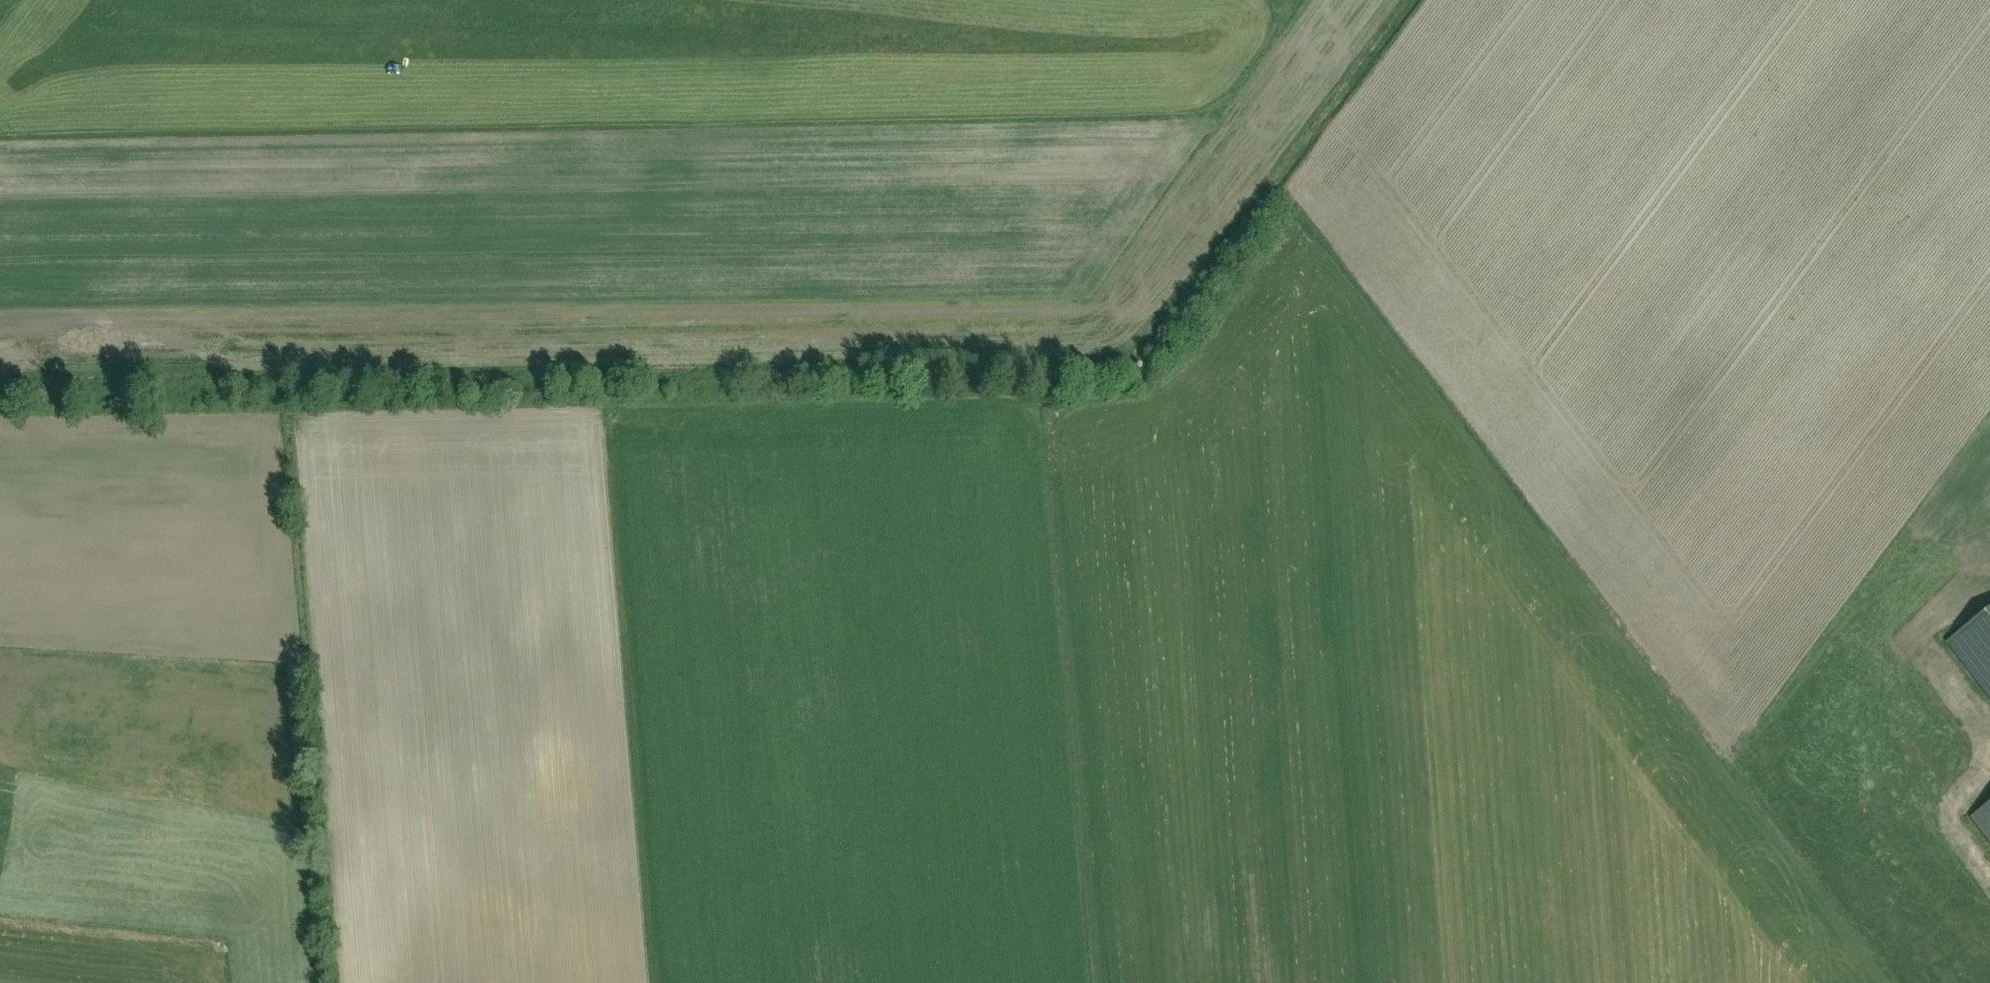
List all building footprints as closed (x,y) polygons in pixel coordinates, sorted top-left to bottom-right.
[(1948,643),(1989,698),(1989,610),(1948,643)] [(1972,818),(1989,841),(1989,804),(1972,818)]
